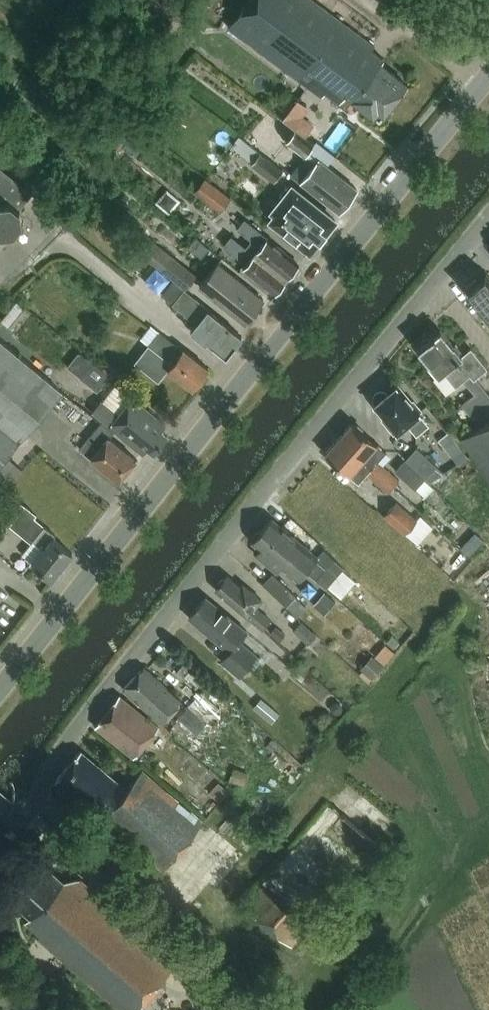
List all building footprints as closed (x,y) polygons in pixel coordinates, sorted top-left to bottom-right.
[(407,83),(381,63),(384,59),(372,49),(375,44),(315,0),(247,0),(229,25),(323,95),(327,90),(340,101),(344,96),(351,101),(354,97),(380,118),(407,83)] [(283,106),(294,113),(307,93),(295,86),(283,106)] [(296,128),(286,140),(305,155),(315,143),(307,136),(296,128)] [(126,145),(137,155),(150,139),(139,130),(126,145)] [(253,164),(275,182),(284,171),(261,153),(253,164)] [(315,163),(301,180),(340,210),(358,187),(325,162),(320,157),(315,163)] [(0,164),(0,248),(12,233),(14,234),(16,232),(14,230),(21,222),(23,224),(25,221),(23,219),(23,206),(34,192),(0,164)] [(196,190),(222,210),(232,197),(207,177),(196,190)] [(336,218),(296,187),(293,184),(273,209),(278,212),(273,219),(312,250),(336,218)] [(174,187),(164,200),(177,210),(187,197),(174,187)] [(245,218),(238,227),(253,239),(248,245),(287,276),(290,271),(293,271),(297,267),(296,264),(298,262),(287,253),(286,250),(245,218)] [(233,234),(225,244),(247,261),(243,266),(253,275),(256,275),(275,290),(277,287),(281,288),(284,283),(283,280),(287,276),(248,245),(247,246),(233,234)] [(190,246),(203,256),(210,247),(198,237),(190,246)] [(146,255),(187,288),(197,275),(156,242),(146,255)] [(244,322),(263,299),(218,262),(199,286),(244,322)] [(486,269),(464,287),(466,290),(465,290),(467,293),(468,292),(477,304),(476,305),(486,318),(488,315),(488,273),(486,269)] [(229,352),(243,335),(173,278),(161,293),(190,317),(189,318),(196,324),(192,329),(206,340),(209,337),(214,342),(213,343),(224,352),(229,352)] [(475,376),(487,366),(471,347),(464,352),(456,342),(454,344),(439,325),(416,344),(429,361),(430,366),(437,374),(434,377),(446,392),(463,379),(474,393),(462,403),(481,425),(462,438),(488,478),(488,393),(475,376)] [(193,387),(209,366),(185,347),(184,348),(160,329),(136,360),(159,379),(169,367),(193,387)] [(62,391),(0,339),(0,465),(62,391)] [(81,376),(93,360),(80,350),(68,365),(81,376)] [(93,360),(81,376),(99,390),(111,374),(93,360)] [(417,433),(429,423),(419,410),(422,408),(414,398),(411,400),(397,384),(388,391),(385,389),(383,389),(381,388),(378,388),(375,391),(374,393),(373,396),(374,399),(376,401),(375,402),(385,415),(383,417),(394,431),(407,421),(417,433)] [(101,403),(94,412),(144,453),(149,448),(154,452),(168,434),(162,430),(167,424),(135,399),(120,418),(101,403)] [(80,448),(117,477),(120,479),(137,458),(110,436),(114,431),(102,421),(80,448)] [(386,450),(377,442),(353,421),(339,437),(363,458),(373,466),(386,450)] [(439,439),(458,463),(469,457),(448,431),(439,439)] [(373,466),(363,458),(339,437),(325,453),(350,473),(359,481),(368,472),(373,466)] [(419,447),(408,459),(428,477),(439,464),(419,447)] [(6,489),(23,469),(10,458),(0,470),(0,484),(6,489)] [(428,477),(408,459),(398,470),(418,488),(428,477)] [(378,481),(389,469),(378,460),(373,466),(368,472),(378,481)] [(400,478),(389,469),(378,481),(390,490),(400,478)] [(33,561),(49,576),(53,578),(73,553),(70,550),(67,549),(69,547),(56,536),(58,533),(37,517),(39,514),(20,498),(4,518),(33,541),(23,554),(33,561)] [(398,502),(386,516),(406,533),(406,532),(418,519),(398,502)] [(323,549),(318,555),(272,517),(263,529),(301,561),(305,557),(311,564),(317,558),(327,566),(322,572),(324,574),(322,576),(330,584),(345,567),(323,549)] [(481,549),(488,541),(488,536),(477,525),(467,535),(481,549)] [(327,587),(330,584),(322,576),(324,574),(322,572),(327,566),(317,558),(311,564),(305,557),(301,561),(263,529),(253,541),(263,549),(261,552),(279,567),(282,564),(299,579),(307,569),(327,587)] [(264,585),(287,606),(297,595),(274,574),(264,585)] [(228,575),(216,589),(264,628),(272,618),(257,605),(263,597),(244,582),(241,585),(228,575)] [(240,677),(257,655),(239,640),(247,630),(207,596),(206,596),(190,616),(230,648),(220,661),(240,677)] [(294,630),(309,643),(318,633),(303,620),(294,630)] [(286,634),(277,626),(271,632),(280,640),(286,634)] [(385,664),(395,652),(386,644),(376,656),(385,664)] [(372,678),(384,665),(375,657),(363,670),(372,678)] [(185,661),(177,671),(185,677),(193,667),(185,661)] [(144,666),(124,688),(162,722),(181,700),(144,666)] [(271,691),(255,708),(303,751),(319,734),(271,691)] [(120,694),(96,725),(134,756),(158,727),(120,694)] [(196,733),(206,721),(188,705),(177,716),(196,733)] [(81,750),(56,779),(164,868),(203,821),(142,770),(126,789),(81,750)] [(5,891),(31,914),(26,920),(41,933),(38,936),(121,1009),(134,1009),(176,963),(79,877),(77,879),(63,878),(37,855),(5,891)] [(303,891),(274,906),(293,941),(321,927),(303,891)]
